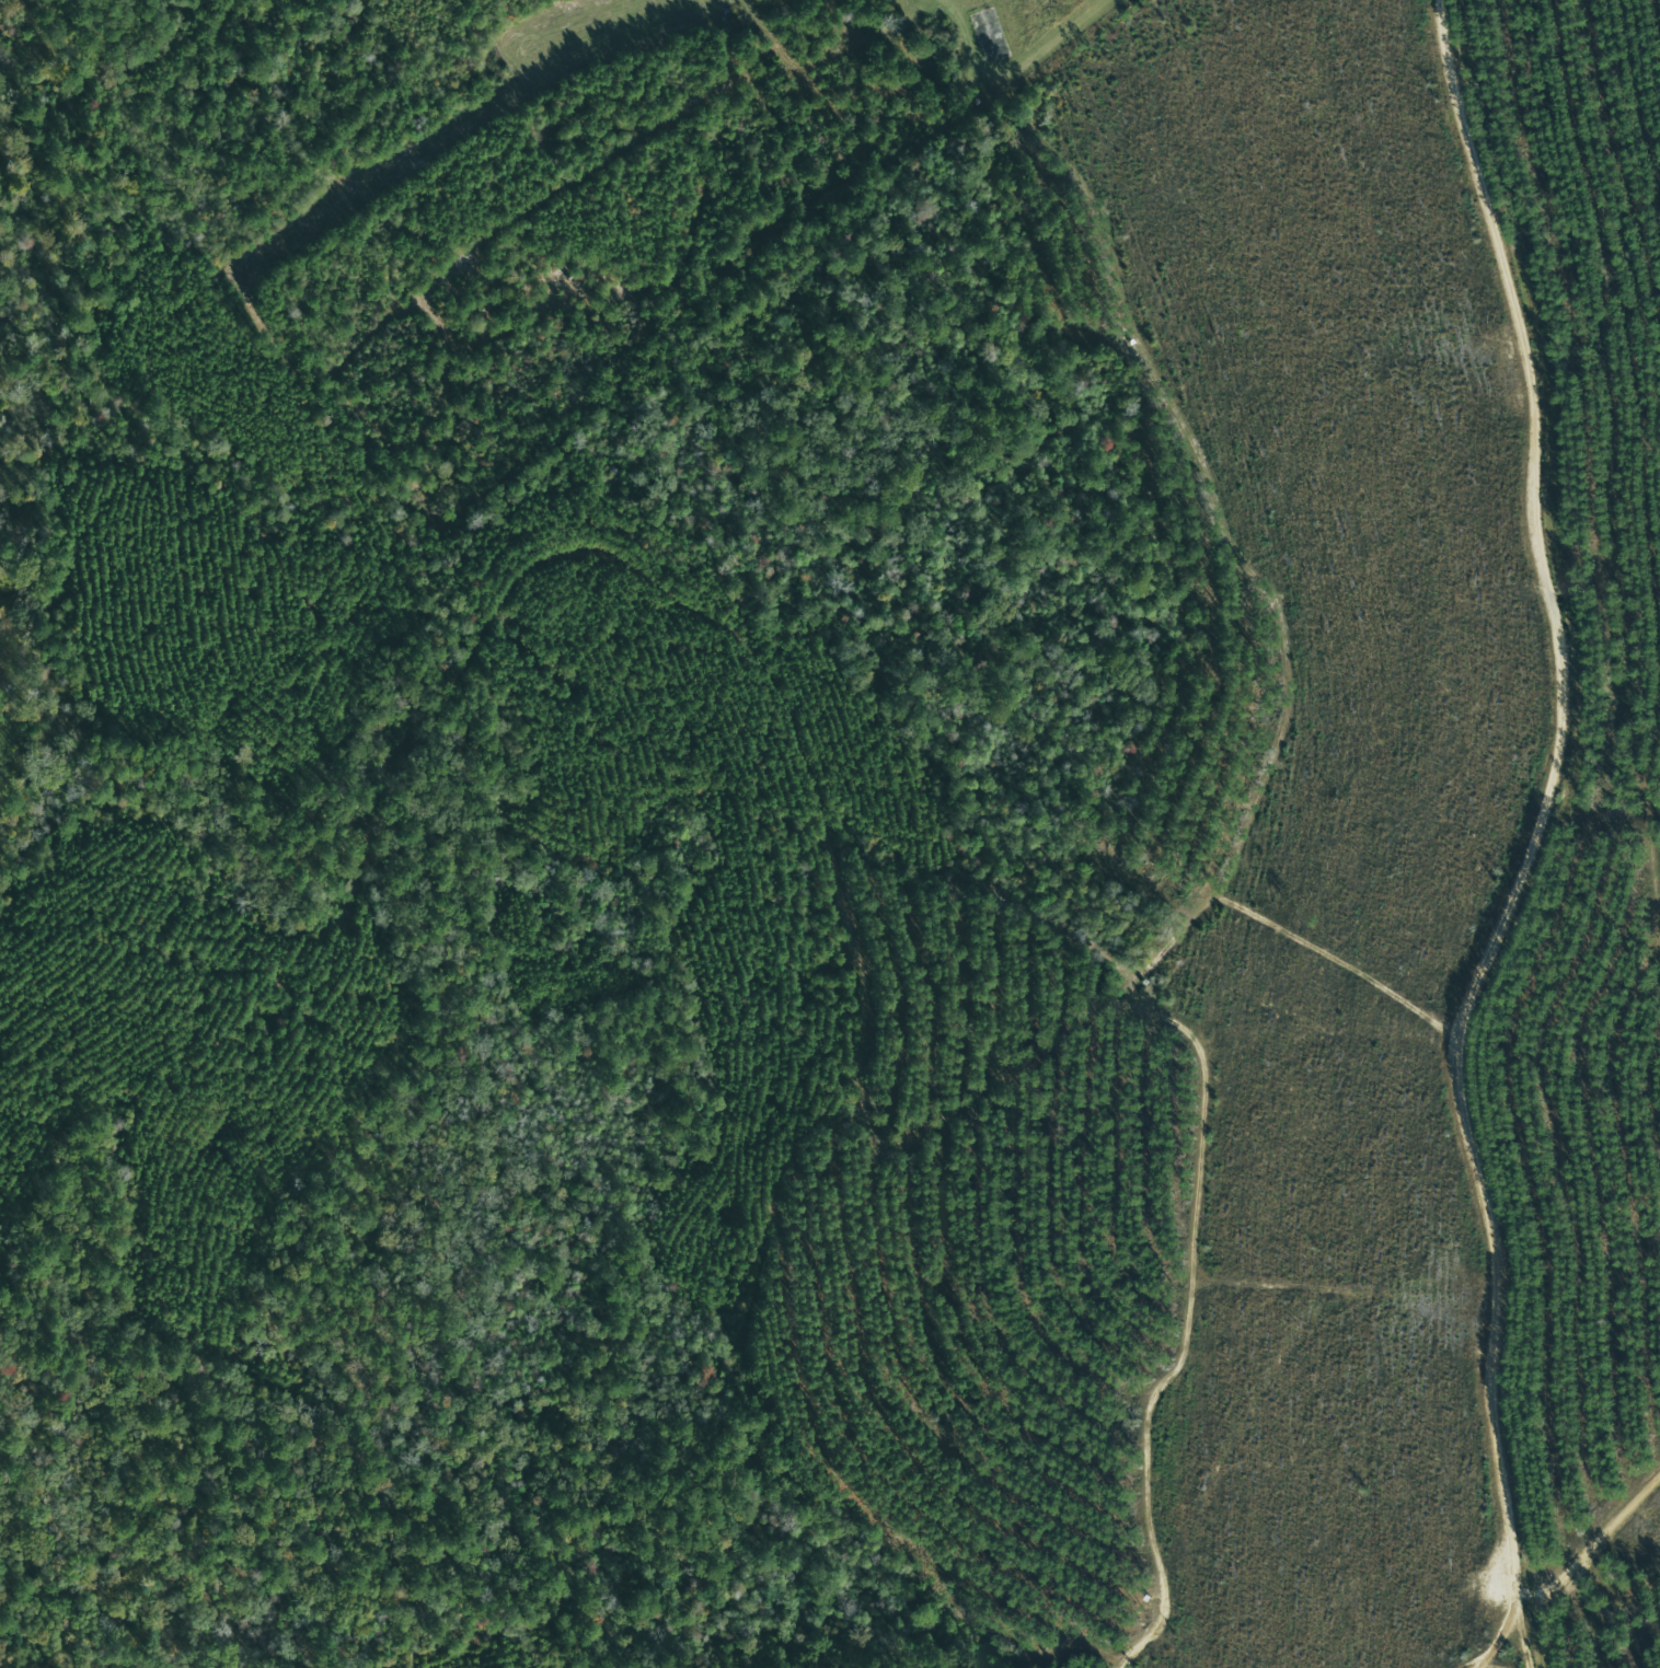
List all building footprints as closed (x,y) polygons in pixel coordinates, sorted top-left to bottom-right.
[(986,63),(1007,57),(992,5),(971,11),(986,63)]
